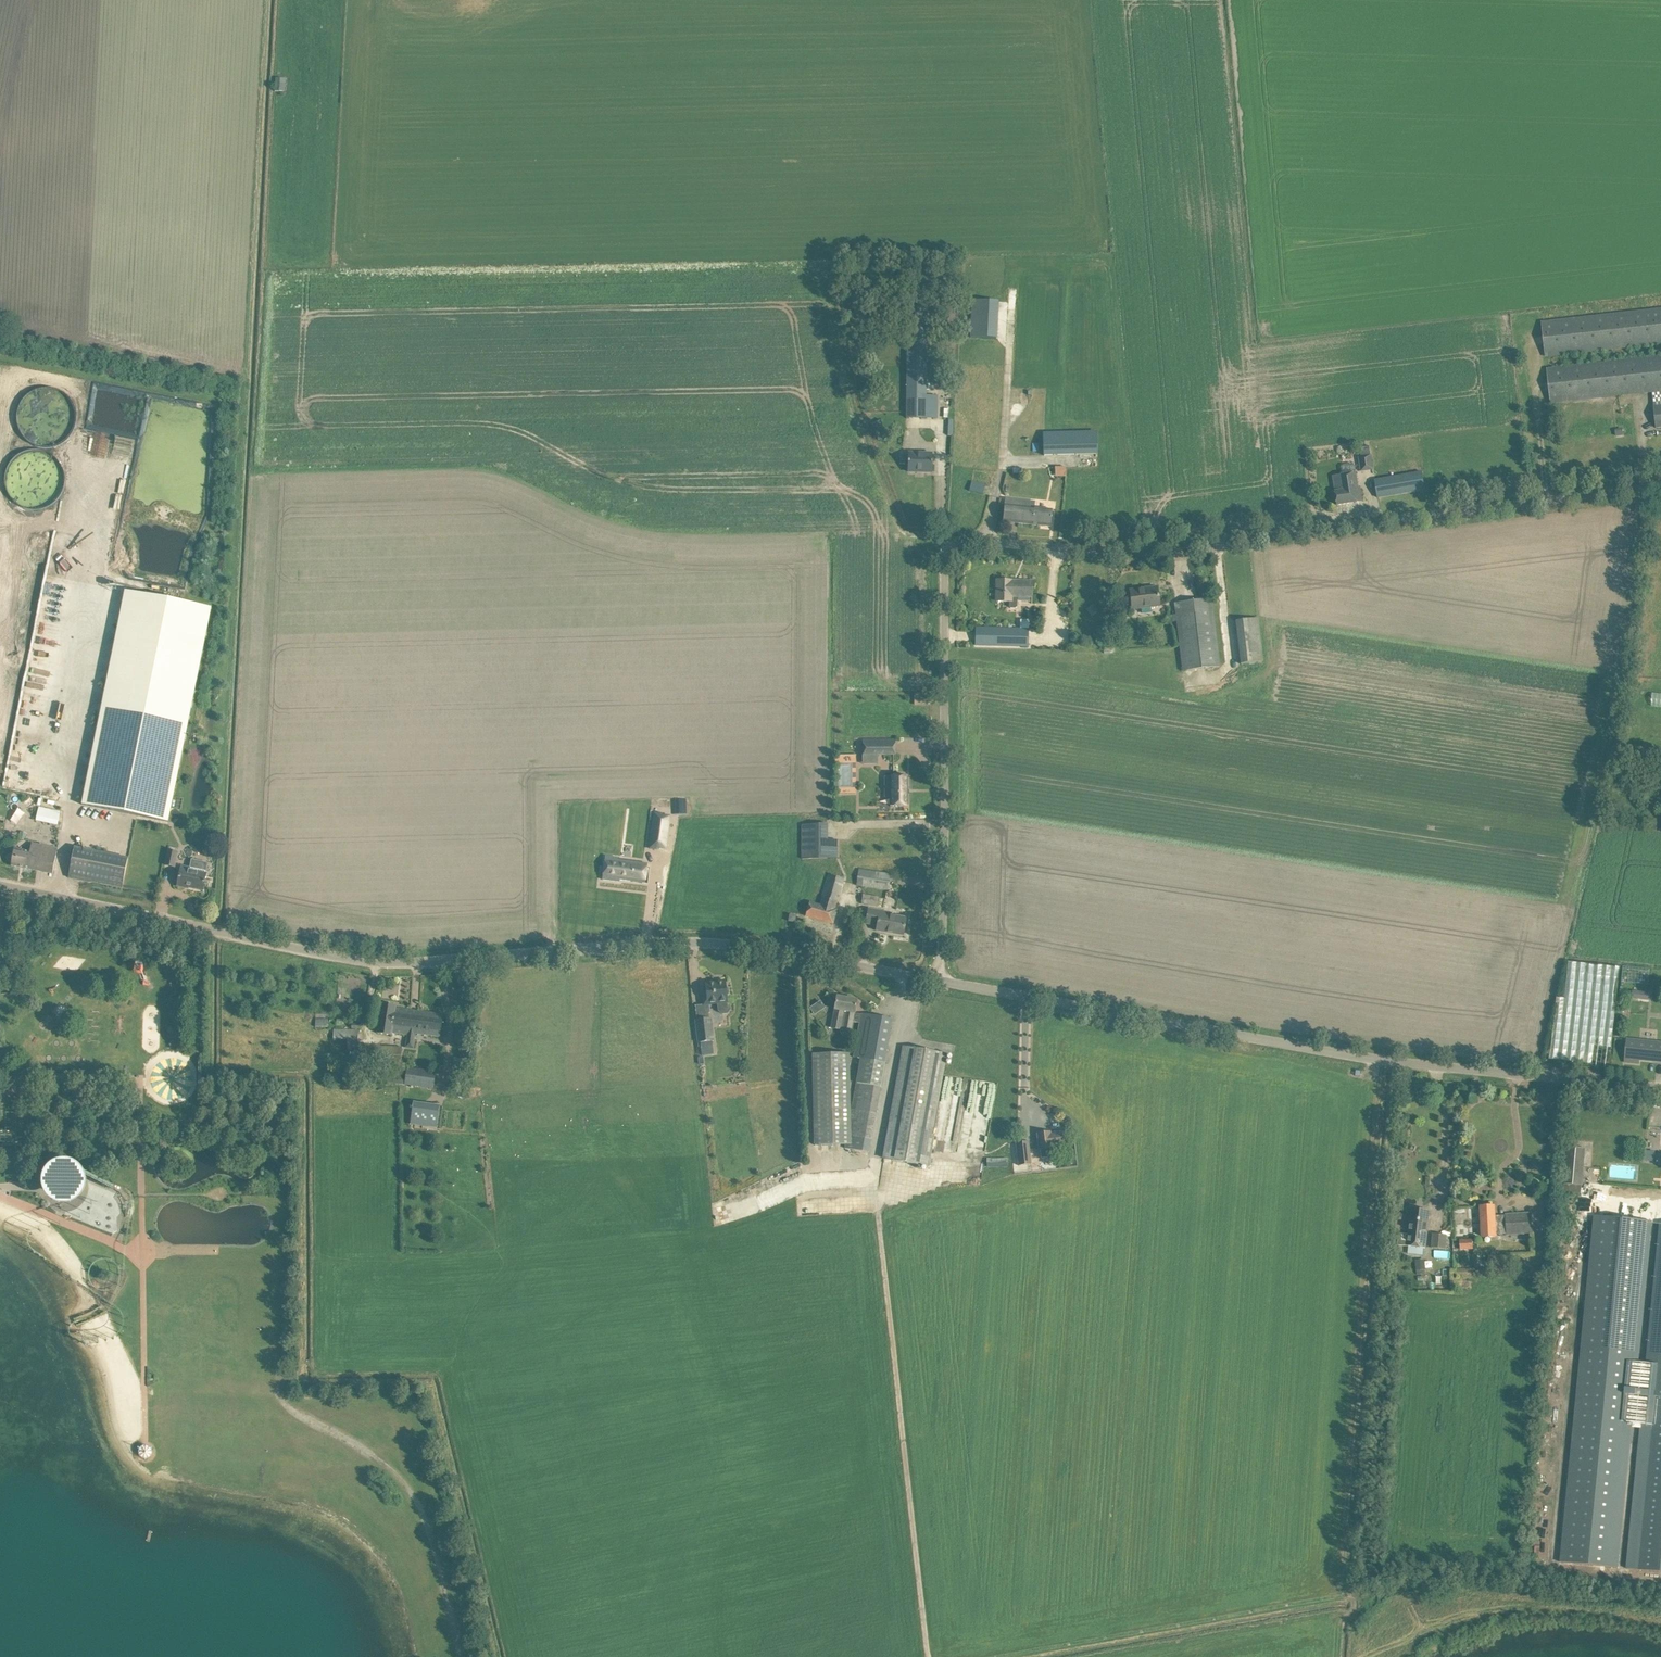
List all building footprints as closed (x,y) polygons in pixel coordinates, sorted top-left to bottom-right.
[(283,89),(285,89),(285,78),(275,78),(274,91),(283,91),(283,89)] [(906,418),(938,418),(938,397),(926,397),(927,371),(932,371),(932,362),(927,362),(927,288),(907,288),(906,418)] [(998,338),(999,299),(971,299),(970,337),(998,338)] [(1540,321),(1545,358),(1660,344),(1660,307),(1540,321)] [(1550,404),(1652,392),(1655,417),(1656,428),(1660,427),(1660,355),(1546,368),(1550,404)] [(59,470),(51,449),(57,445),(59,444),(73,433),(76,412),(72,403),(62,390),(43,388),(32,392),(21,400),(18,421),(23,433),(27,438),(25,450),(8,463),(6,481),(7,484),(18,498),(25,499),(32,508),(36,504),(47,500),(56,493),(59,470)] [(1045,458),(1099,456),(1098,432),(1044,434),(1045,458)] [(908,472),(932,472),(932,452),(908,452),(908,472)] [(1372,455),(1360,457),(1363,472),(1375,470),(1372,455)] [(1344,467),(1345,474),(1333,476),(1339,508),(1364,504),(1358,472),(1357,465),(1355,464),(1345,465),(1344,467)] [(1056,476),(1067,475),(1066,466),(1055,466),(1056,476)] [(1375,479),(1376,487),(1378,498),(1425,490),(1422,471),(1375,479)] [(985,484),(971,481),(969,491),(982,494),(985,484)] [(1006,498),(1003,522),(1051,527),(1052,510),(1035,508),(1035,501),(1006,498)] [(997,580),(996,601),(1007,602),(1016,602),(1016,597),(1032,597),(1033,581),(1012,581),(1012,580),(997,580)] [(1157,587),(1130,590),(1131,601),(1132,610),(1160,606),(1159,598),(1157,587)] [(82,805),(169,822),(212,608),(125,591),(82,805)] [(1182,671),(1219,666),(1211,599),(1174,603),(1182,671)] [(1098,612),(1093,605),(1087,609),(1092,616),(1098,612)] [(1237,619),(1240,663),(1263,661),(1259,617),(1237,619)] [(976,628),(976,645),(1030,647),(1031,629),(976,628)] [(932,704),(932,693),(921,693),(914,693),(914,704),(921,704),(932,704)] [(896,755),(895,740),(863,740),(863,755),(896,755)] [(837,762),(857,761),(857,753),(836,754),(837,762)] [(839,762),(840,785),(853,784),(852,762),(839,762)] [(885,776),(885,797),(890,797),(890,806),(908,806),(908,776),(885,776)] [(58,824),(61,810),(39,806),(36,820),(58,824)] [(654,813),(650,848),(657,849),(658,848),(665,849),(670,816),(662,815),(662,814),(654,813)] [(828,841),(837,841),(837,824),(801,824),(801,859),(828,858),(828,841)] [(15,849),(11,866),(53,874),(58,848),(42,845),(42,843),(39,843),(39,844),(32,843),(30,852),(15,849)] [(74,847),(68,877),(122,888),(128,858),(74,847)] [(178,851),(169,849),(165,865),(175,867),(178,851)] [(605,856),(602,880),(620,882),(620,880),(645,883),(648,864),(617,860),(617,858),(605,856)] [(180,875),(177,886),(178,886),(178,884),(189,887),(188,887),(203,891),(204,885),(205,880),(207,874),(209,863),(192,859),(189,870),(181,868),(180,875)] [(859,869),(857,885),(889,890),(891,874),(859,869)] [(827,874),(821,897),(822,897),(820,904),(810,902),(806,916),(833,924),(837,910),(834,909),(836,900),(838,901),(844,879),(827,874)] [(864,895),(862,904),(877,906),(879,897),(864,895)] [(906,918),(890,915),(890,913),(869,909),(866,923),(877,925),(877,931),(903,935),(906,918)] [(87,966),(88,969),(91,972),(94,972),(98,971),(100,968),(101,965),(100,961),(97,959),(93,958),(90,959),(87,962),(87,966)] [(135,967),(136,970),(138,972),(141,973),(144,971),(145,968),(145,965),(142,963),(139,962),(136,964),(135,967)] [(728,1002),(726,980),(705,982),(706,992),(702,993),(703,1006),(718,1004),(718,1011),(722,1015),(728,1013),(731,1010),(730,1003),(728,1002)] [(1633,990),(1633,999),(1650,1000),(1650,991),(1633,990)] [(834,1028),(851,1031),(853,1022),(860,1023),(854,1057),(885,1063),(893,1019),(861,1013),(861,1014),(855,1013),(857,1000),(837,996),(833,1018),(835,1018),(834,1028)] [(810,1007),(815,1014),(826,1006),(821,999),(810,1007)] [(380,1014),(377,1033),(392,1035),(392,1033),(407,1035),(408,1035),(416,1036),(416,1033),(440,1037),(442,1025),(443,1015),(410,1010),(396,1008),(396,1005),(382,1003),(380,1014)] [(62,1014),(64,1013),(66,1011),(66,1009),(64,1006),(62,1005),(59,1006),(58,1008),(57,1011),(59,1013),(62,1014)] [(150,1020),(153,1020),(155,1019),(157,1016),(156,1014),(154,1012),(152,1011),(149,1012),(148,1015),(148,1018),(150,1020)] [(697,1043),(714,1041),(712,1017),(695,1019),(697,1043)] [(149,1034),(152,1034),(155,1033),(156,1031),(156,1028),(154,1026),(151,1025),(148,1027),(147,1029),(147,1032),(149,1034)] [(333,1029),(333,1039),(347,1039),(358,1039),(358,1030),(351,1029),(333,1029)] [(149,1049),(152,1049),(155,1048),(156,1045),(156,1042),(154,1040),(151,1040),(148,1041),(147,1044),(147,1047),(149,1049)] [(1625,1062),(1639,1064),(1639,1059),(1660,1061),(1660,1043),(1627,1040),(1625,1058),(1625,1062)] [(374,1062),(401,1063),(402,1046),(375,1045),(374,1062)] [(945,1055),(905,1047),(885,1159),(928,1167),(934,1135),(930,1134),(945,1055)] [(850,1116),(849,1053),(813,1054),(815,1145),(845,1145),(850,1116)] [(186,1087),(193,1084),(183,1055),(152,1066),(155,1074),(149,1076),(155,1092),(160,1090),(163,1101),(188,1092),(186,1087)] [(436,1071),(407,1067),(406,1072),(404,1072),(402,1084),(404,1085),(434,1089),(436,1071)] [(386,1073),(367,1073),(367,1086),(386,1085),(386,1082),(386,1073)] [(844,1148),(869,1153),(880,1087),(880,1086),(856,1082),(850,1116),(845,1145),(844,1148)] [(411,1124),(437,1128),(441,1106),(414,1102),(411,1124)] [(1050,1133),(1050,1131),(1037,1133),(1039,1150),(1052,1148),(1052,1146),(1065,1145),(1065,1142),(1063,1131),(1050,1133)] [(1016,1143),(1019,1166),(1031,1164),(1028,1141),(1016,1143)] [(1567,1158),(1564,1193),(1561,1227),(1578,1229),(1581,1194),(1585,1149),(1568,1147),(1567,1158)] [(1647,1151),(1646,1160),(1654,1160),(1655,1152),(1647,1151)] [(987,1158),(987,1168),(1008,1168),(1007,1158),(987,1158)] [(41,1186),(42,1189),(43,1192),(45,1195),(47,1198),(49,1200),(52,1202),(55,1203),(58,1204),(61,1205),(64,1205),(68,1205),(71,1204),(74,1202),(76,1200),(79,1198),(81,1196),(83,1193),(84,1190),(85,1187),(85,1184),(85,1180),(84,1177),(83,1174),(81,1171),(79,1169),(77,1166),(74,1164),(71,1163),(68,1162),(65,1162),(62,1161),(58,1162),(55,1163),(52,1164),(49,1166),(47,1168),(45,1171),(43,1174),(42,1177),(41,1180),(41,1183),(41,1186)] [(1495,1233),(1505,1232),(1506,1234),(1533,1232),(1532,1224),(1532,1213),(1506,1214),(1506,1215),(1494,1216),(1494,1206),(1482,1206),(1483,1237),(1495,1236),(1495,1233)] [(1413,1208),(1412,1214),(1410,1235),(1399,1234),(1398,1244),(1425,1248),(1427,1237),(1426,1237),(1429,1210),(1413,1208)] [(1560,1562),(1607,1566),(1621,1422),(1653,1425),(1639,1570),(1660,1572),(1660,1336),(1658,1364),(1647,1363),(1627,1361),(1641,1220),(1594,1215),(1560,1562)] [(1433,1233),(1432,1247),(1446,1249),(1447,1235),(1433,1233)] [(1473,1249),(1473,1247),(1473,1238),(1460,1239),(1461,1250),(1473,1249)] [(219,1255),(219,1245),(209,1245),(209,1250),(210,1255),(219,1255)] [(156,1387),(146,1387),(147,1396),(156,1396),(156,1387)]
